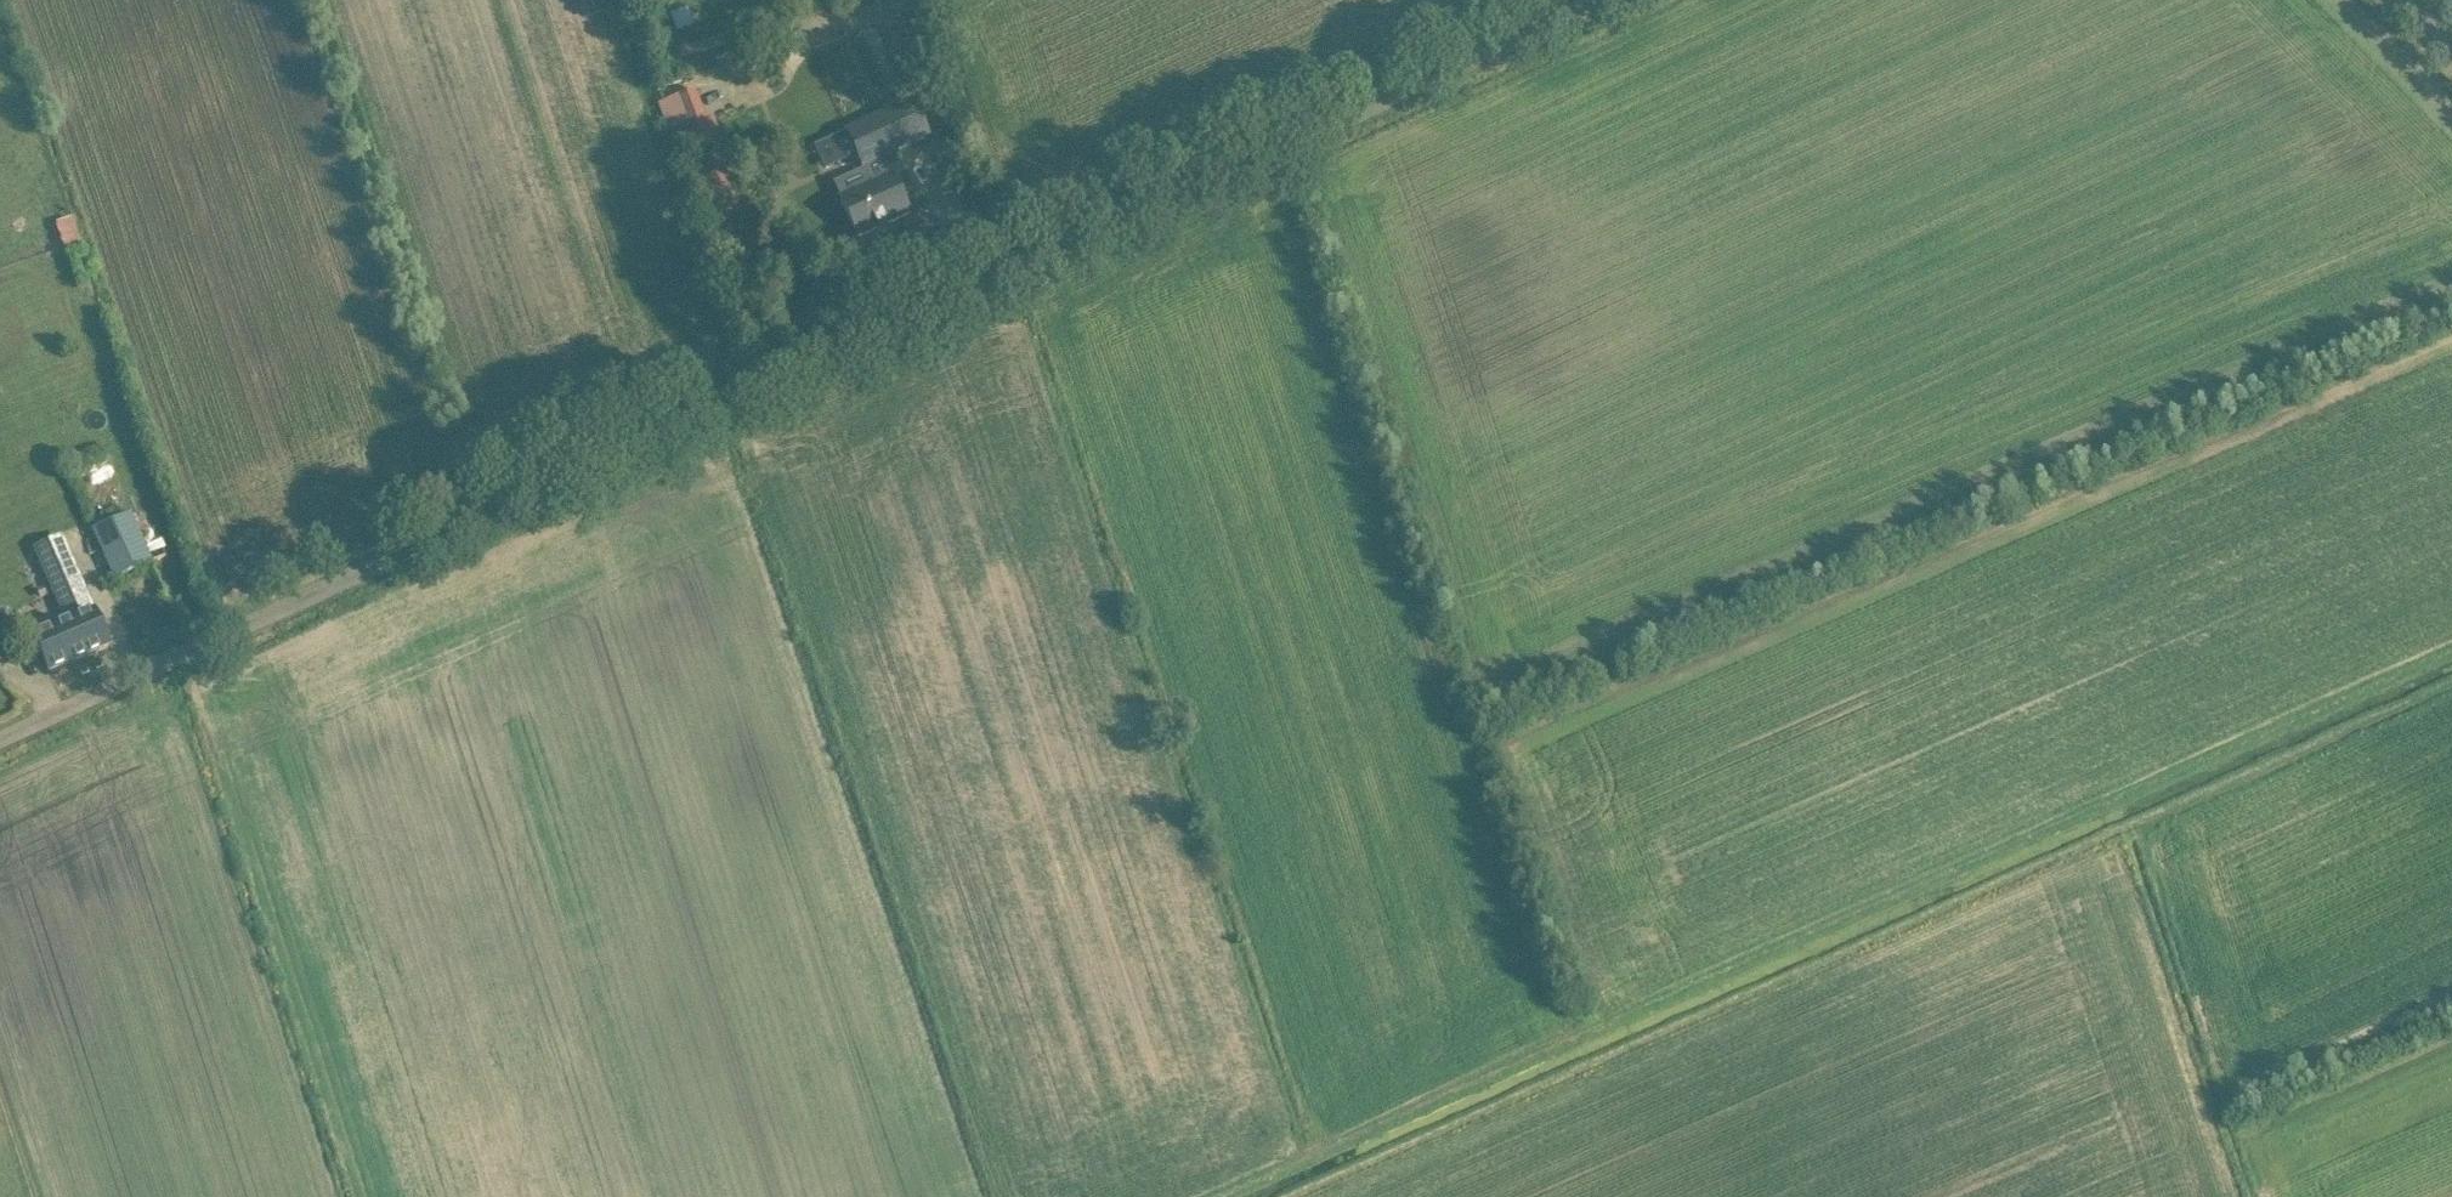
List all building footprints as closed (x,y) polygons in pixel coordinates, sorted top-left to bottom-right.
[(874,30),(861,35),(886,89),(899,83),(874,30)] [(840,188),(844,198),(841,200),(859,238),(909,215),(891,177),(889,178),(881,161),(929,138),(912,103),(847,134),(855,152),(863,169),(865,168),(867,172),(841,184),(840,188)] [(705,119),(683,126),(685,132),(702,179),(731,169),(713,116),(705,119)] [(152,564),(130,514),(94,530),(116,580),(152,564)] [(110,647),(63,540),(36,552),(67,623),(35,637),(50,673),(110,647)] [(8,659),(0,638),(0,663),(8,659)]
